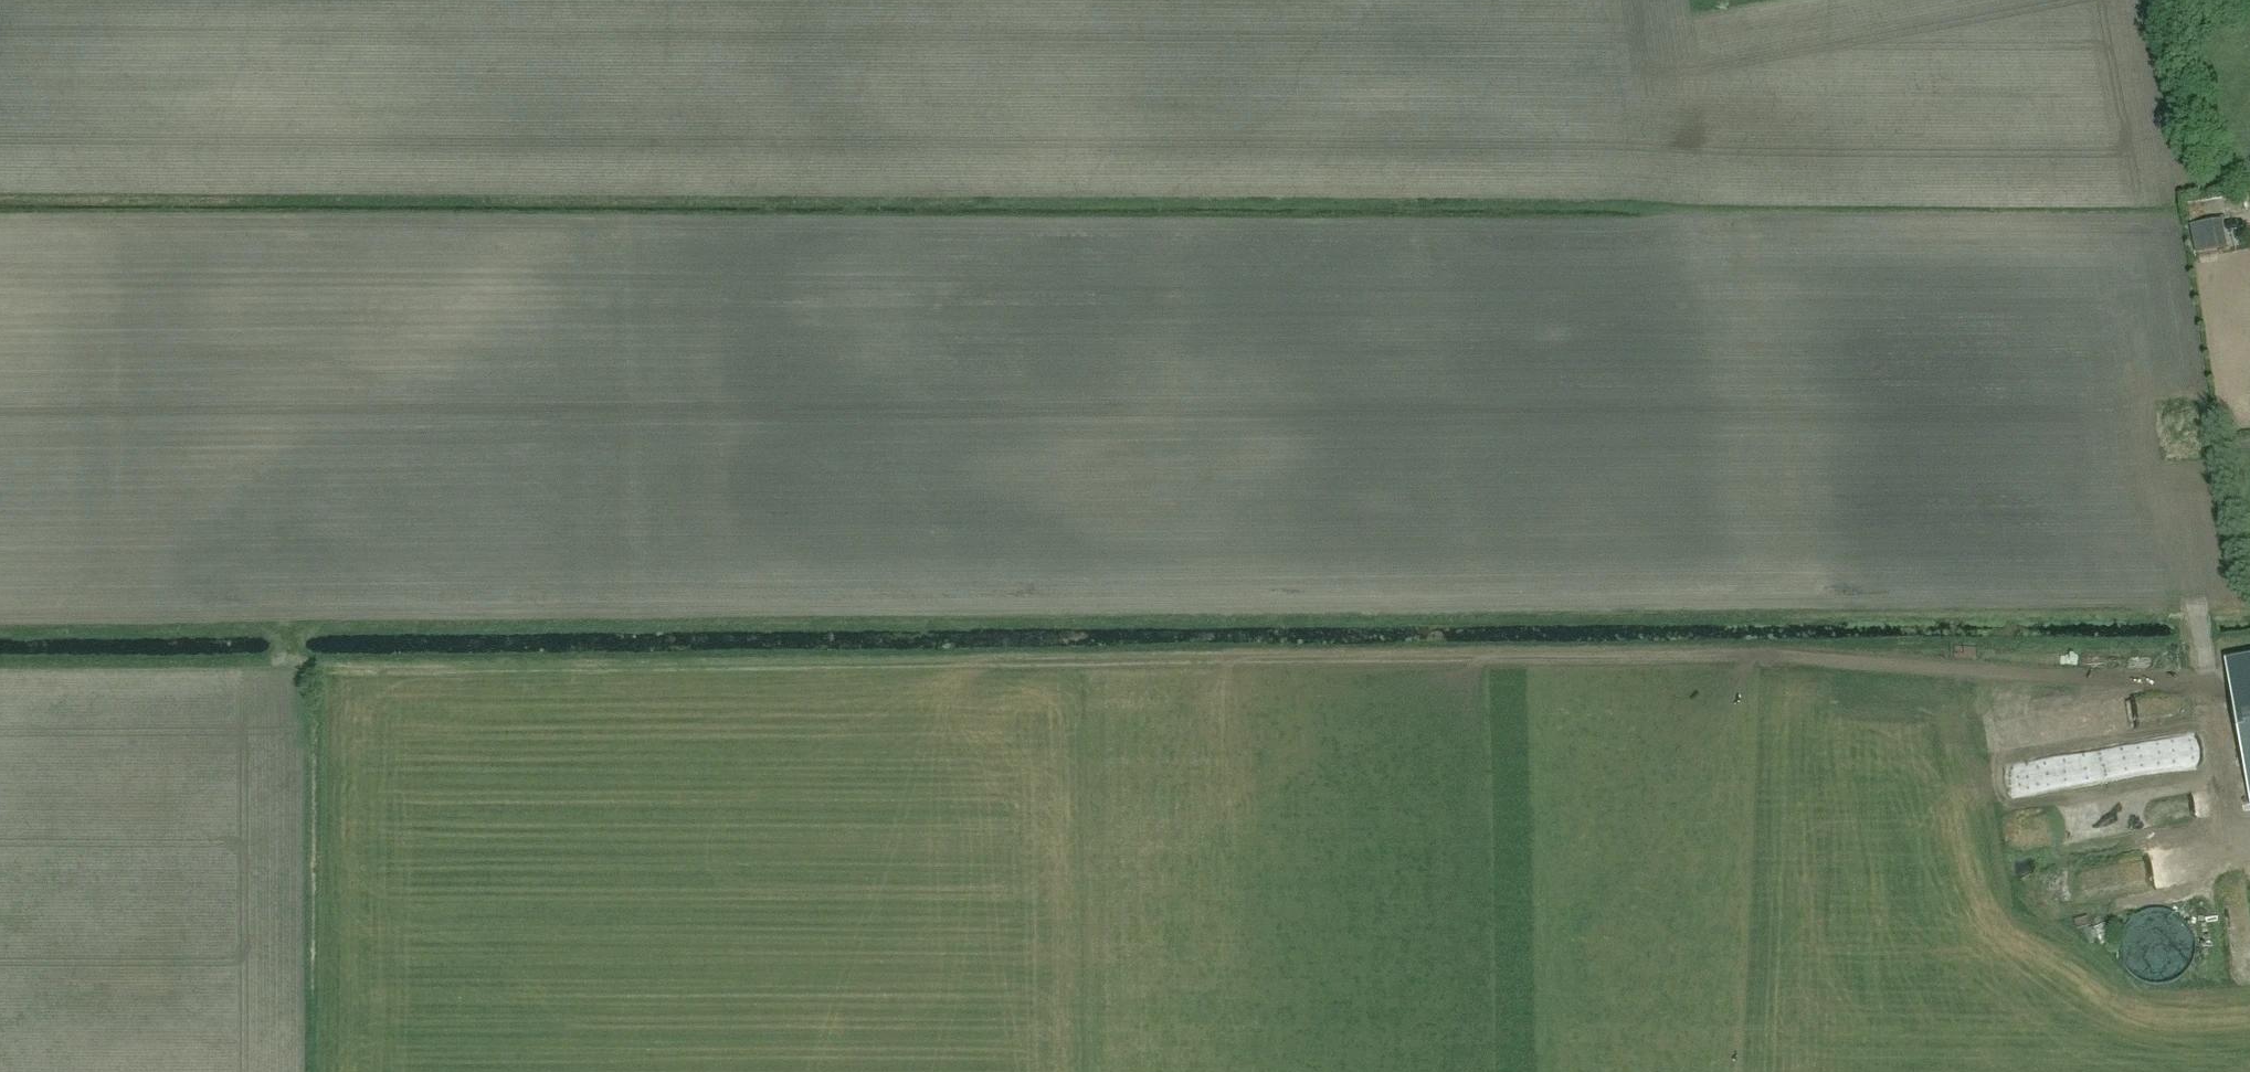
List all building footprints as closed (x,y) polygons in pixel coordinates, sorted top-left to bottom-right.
[(2249,784),(2249,663),(2229,667),(2249,784)] [(2092,833),(2086,797),(2070,799),(2076,835),(2092,833)] [(2078,918),(2066,924),(2076,945),(2088,939),(2078,918)]
